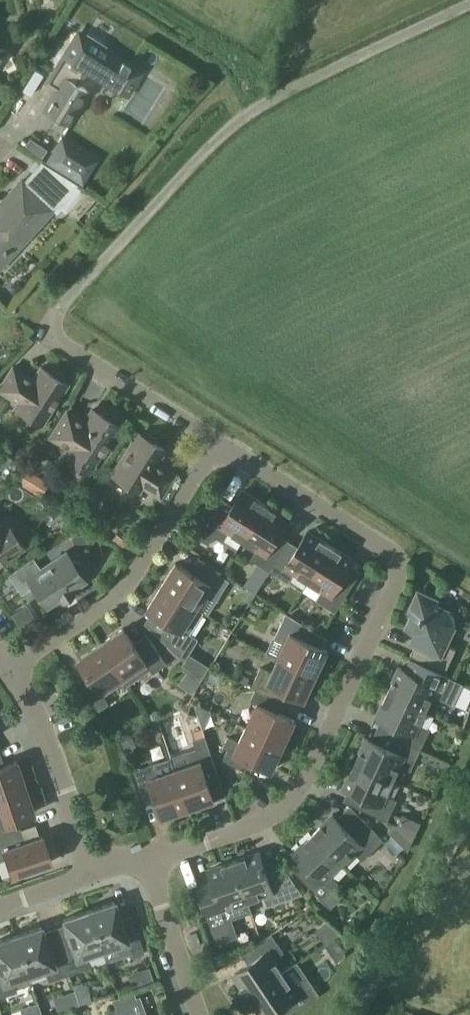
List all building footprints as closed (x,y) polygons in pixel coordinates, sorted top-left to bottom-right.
[(59,87),(46,107),(66,120),(86,89),(75,83),(84,70),(94,76),(96,73),(127,92),(140,71),(102,48),(104,45),(87,34),(85,37),(78,33),(50,77),(57,82),(55,85),(59,87)] [(96,158),(59,135),(43,160),(80,183),(96,158)] [(17,239),(21,242),(52,208),(55,212),(59,207),(64,211),(66,209),(76,217),(94,196),(56,171),(43,162),(27,179),(31,183),(28,186),(21,180),(7,195),(11,199),(3,207),(0,205),(0,257),(17,239)] [(27,376),(12,366),(0,386),(0,391),(18,402),(15,407),(40,423),(66,383),(63,381),(65,377),(54,369),(51,373),(40,367),(31,382),(25,379),(27,376)] [(50,436),(67,447),(62,456),(87,472),(99,453),(103,455),(110,444),(106,441),(117,424),(114,422),(116,418),(105,411),(102,415),(91,408),(83,422),(66,411),(50,436)] [(113,473),(111,476),(136,492),(140,485),(159,496),(173,473),(155,462),(163,449),(152,442),(155,438),(144,431),(141,435),(138,433),(120,461),(116,459),(109,471),(113,473)] [(46,481),(24,469),(17,483),(39,495),(46,481)] [(243,539),(265,504),(242,489),(230,510),(220,503),(198,537),(208,543),(213,534),(223,541),(229,530),(243,539)] [(269,570),(285,545),(276,539),(288,518),(265,504),(243,539),(257,548),(251,558),(269,570)] [(22,547),(6,522),(3,524),(0,520),(0,561),(22,547)] [(122,544),(126,535),(108,526),(104,535),(122,544)] [(308,580),(331,545),(308,531),(295,551),(285,545),(269,570),(288,582),(294,572),(308,580)] [(331,545),(308,580),(323,589),(316,600),(335,612),(351,586),(341,580),(354,560),(331,545)] [(97,566),(103,554),(92,548),(85,560),(97,566)] [(74,559),(69,558),(65,551),(40,568),(32,557),(7,574),(21,594),(32,586),(46,607),(85,581),(80,574),(81,570),(80,565),(78,561),(74,559)] [(176,562),(161,585),(194,606),(203,591),(216,599),(228,580),(202,564),(196,574),(176,562)] [(201,610),(194,606),(161,585),(147,608),(167,621),(158,635),(182,659),(196,637),(188,632),(201,610)] [(451,612),(448,610),(448,609),(436,604),(438,600),(417,591),(408,611),(412,612),(405,626),(415,631),(411,641),(415,643),(410,654),(446,670),(456,648),(448,645),(452,635),(450,635),(454,626),(453,626),(454,622),(454,619),(453,615),(451,612)] [(278,657),(316,675),(327,650),(306,640),(311,629),(285,613),(272,640),(283,645),(278,657)] [(123,678),(127,685),(150,669),(152,673),(166,663),(149,638),(136,647),(123,628),(100,643),(123,678)] [(101,693),(123,678),(100,643),(78,658),(91,678),(81,685),(98,709),(108,703),(101,693)] [(304,699),(316,675),(278,657),(269,676),(258,671),(251,687),(255,689),(278,700),(283,689),(304,699)] [(387,692),(425,709),(432,694),(453,703),(461,682),(426,666),(421,677),(399,667),(387,692)] [(273,710),(278,700),(255,689),(250,700),(257,703),(245,727),(283,745),(295,720),(273,710)] [(418,724),(425,709),(387,692),(376,716),(398,726),(393,737),(420,750),(429,729),(418,724)] [(272,769),(283,745),(245,727),(239,742),(227,737),(223,747),(228,749),(223,760),(245,770),(250,759),(272,769)] [(174,769),(188,808),(214,800),(206,777),(217,773),(204,735),(193,739),(196,749),(186,752),(190,763),(174,769)] [(410,770),(420,750),(393,737),(388,748),(366,738),(355,762),(392,780),(400,765),(410,770)] [(155,763),(133,770),(143,799),(154,795),(162,817),(188,808),(174,769),(171,757),(155,763)] [(24,786),(16,760),(0,766),(0,795),(24,786)] [(385,795),(392,780),(355,762),(343,787),(365,797),(360,808),(387,821),(396,800),(385,795)] [(33,812),(24,786),(0,795),(0,836),(14,831),(11,820),(33,812)] [(313,833),(342,863),(354,851),(362,860),(383,839),(362,818),(349,831),(332,814),(313,833)] [(14,831),(0,836),(0,860),(5,858),(10,875),(22,871),(23,876),(39,870),(37,866),(50,861),(41,835),(18,843),(14,831)] [(330,875),(342,863),(313,833),(293,852),(310,869),(301,878),(322,899),(338,883),(330,875)] [(259,851),(233,860),(247,900),(263,894),(267,906),(298,895),(280,869),(267,874),(259,851)] [(202,898),(213,930),(227,925),(224,917),(250,909),(247,900),(233,860),(208,869),(216,894),(202,898)] [(88,910),(101,949),(117,944),(121,955),(131,952),(132,957),(144,953),(132,920),(121,923),(114,901),(88,910)] [(86,955),(101,949),(88,910),(62,918),(70,941),(59,945),(69,973),(89,966),(86,955)] [(69,973),(59,945),(48,948),(40,926),(15,935),(28,974),(44,969),(48,980),(69,973)] [(248,995),(286,970),(277,956),(284,951),(271,933),(246,950),(253,960),(233,973),(248,995)] [(28,974),(15,935),(0,940),(0,996),(16,991),(12,979),(28,974)] [(262,1014),(268,1014),(283,1005),(290,1014),(317,996),(321,990),(300,960),(286,970),(248,995),(262,1014)] [(128,1000),(113,1005),(115,1009),(117,1014),(133,1014),(128,1000)]
